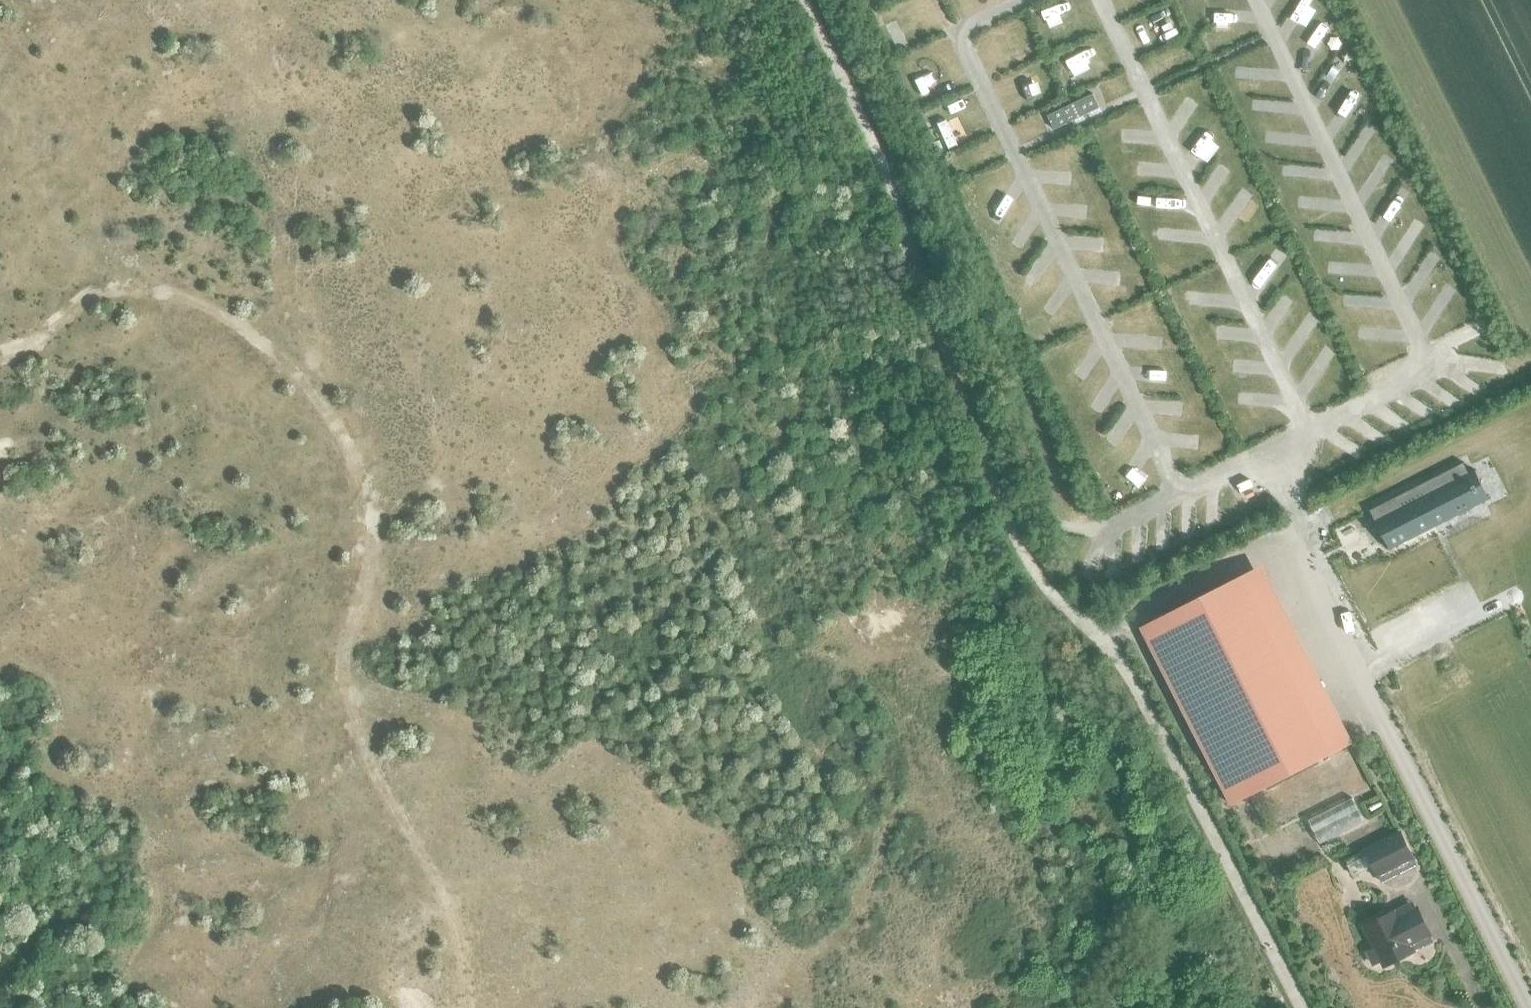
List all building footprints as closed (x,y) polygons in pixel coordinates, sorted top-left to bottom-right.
[(1070,104),(1047,115),(1053,129),(1076,118),(1099,107),(1092,93),(1070,104)] [(1465,462),(1370,510),(1390,549),(1485,501),(1465,462)] [(1162,615),(1253,794),(1353,743),(1343,724),(1322,735),(1241,575),(1162,615)] [(1365,850),(1377,875),(1413,857),(1400,832),(1365,850)] [(1382,960),(1384,965),(1404,955),(1403,954),(1402,954),(1400,949),(1430,934),(1416,908),(1409,912),(1406,907),(1394,913),(1394,912),(1365,927),(1375,948),(1368,952),(1374,964),(1382,960)]
